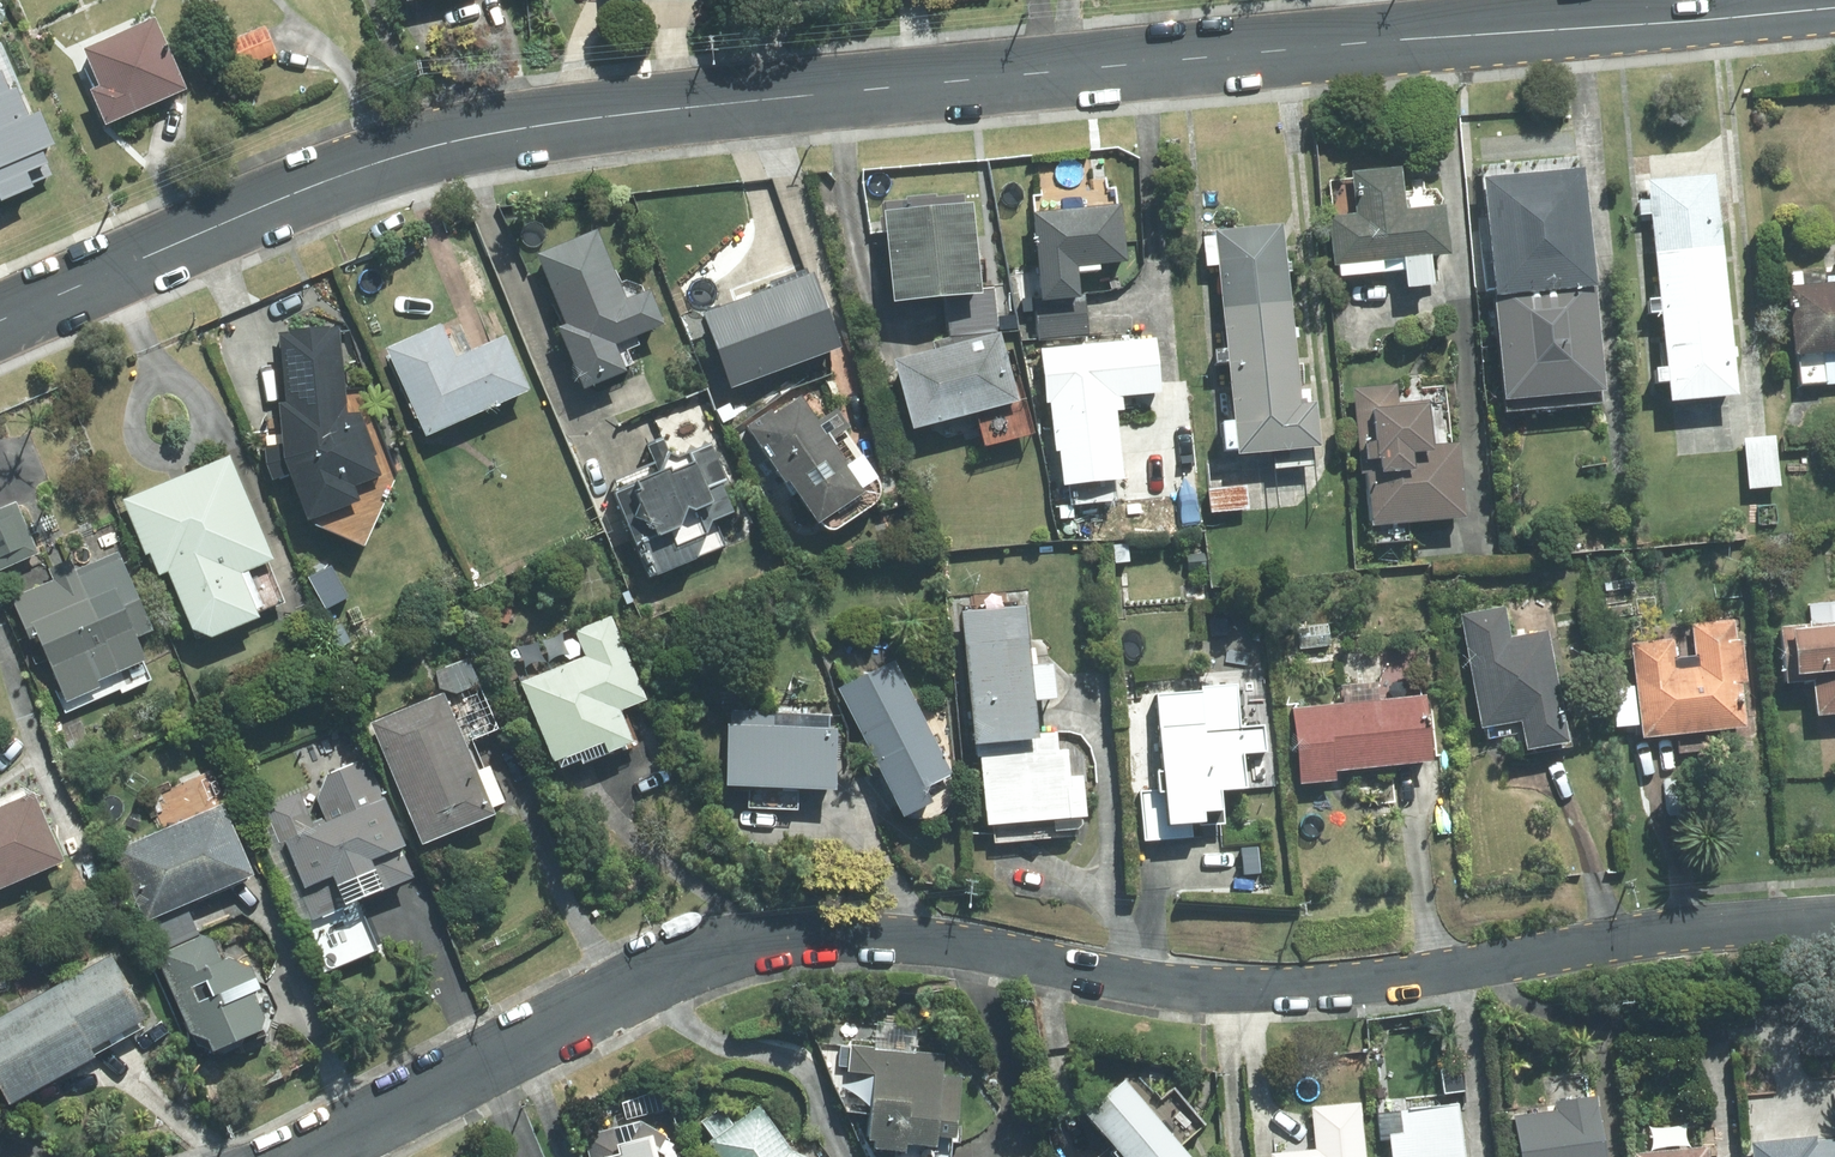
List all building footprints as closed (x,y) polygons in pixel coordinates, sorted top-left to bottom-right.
[(94,90),(109,123),(189,88),(158,16),(88,47),(105,85),(94,90)] [(266,26),(221,44),(232,71),(277,52),(266,26)] [(1411,208),(1407,165),(1355,170),(1360,212),(1339,214),(1344,274),(1408,268),(1410,286),(1437,283),(1435,254),(1454,252),(1450,204),(1411,208)] [(1609,389),(1587,166),(1490,175),(1511,398),(1609,389)] [(1672,399),(1742,392),(1721,173),(1651,180),(1672,399)] [(1003,331),(1000,332),(996,287),(983,288),(976,202),(888,209),(895,298),(944,294),(949,346),(897,359),(916,428),(1022,400),(1003,331)] [(1124,203),(1036,212),(1044,299),(1040,299),(1050,401),(1163,390),(1158,336),(1092,343),(1084,264),(1130,260),(1124,203)] [(1288,225),(1218,232),(1237,419),(1227,420),(1231,454),(1326,445),(1322,400),(1306,402),(1288,225)] [(600,228),(540,254),(569,323),(561,327),(587,386),(629,369),(618,344),(668,322),(653,289),(630,298),(600,228)] [(816,272),(709,312),(737,386),(844,346),(816,272)] [(1802,385),(1834,382),(1834,282),(1792,286),(1802,385)] [(443,323),(390,347),(430,434),(532,388),(508,334),(458,357),(443,323)] [(275,478),(290,472),(293,472),(311,519),(380,493),(375,478),(388,474),(364,410),(350,416),(349,413),(343,328),(282,333),(288,403),(280,404),(283,445),(266,451),(275,478)] [(1399,382),(1358,386),(1372,526),(1470,516),(1463,441),(1436,444),(1432,401),(1401,404),(1399,382)] [(803,390),(751,426),(817,523),(870,487),(803,390)] [(1779,435),(1747,438),(1752,488),(1784,485),(1779,435)] [(614,481),(653,575),(729,543),(718,519),(740,509),(711,440),(614,481)] [(232,454),(127,499),(149,553),(154,551),(163,574),(172,570),(202,642),(262,617),(243,571),(276,557),(232,454)] [(1190,463),(1142,468),(1146,513),(1194,509),(1190,463)] [(1248,485),(1212,489),(1214,512),(1250,509),(1248,485)] [(0,511),(0,569),(41,552),(20,502),(0,511)] [(121,552),(16,597),(34,639),(42,635),(71,706),(156,670),(142,635),(154,630),(121,552)] [(1783,627),(1788,682),(1817,679),(1820,714),(1834,713),(1834,602),(1812,604),(1814,624),(1783,627)] [(1031,605),(964,611),(978,759),(983,758),(991,843),(1057,837),(1057,829),(1091,826),(1087,776),(1073,777),(1069,729),(1044,732),(1031,605)] [(1528,753),(1574,744),(1551,629),(1514,636),(1508,605),(1465,614),(1489,738),(1524,731),(1528,753)] [(589,655),(523,683),(562,775),(638,743),(624,709),(648,699),(613,615),(579,630),(589,655)] [(1677,638),(1638,641),(1639,654),(1637,654),(1641,700),(1619,702),(1622,737),(1750,726),(1746,681),(1750,681),(1746,639),(1738,640),(1737,620),(1696,624),(1699,656),(1679,658),(1677,638)] [(896,658),(840,688),(907,815),(936,800),(929,786),(956,772),(896,658)] [(1205,689),(1162,693),(1173,822),(1210,819),(1209,809),(1227,808),(1226,788),(1249,786),(1246,753),(1270,751),(1268,724),(1243,726),(1240,683),(1205,686),(1205,689)] [(445,691),(374,722),(426,842),(497,811),(445,691)] [(1429,696),(1296,708),(1303,783),(1340,779),(1339,769),(1435,760),(1429,696)] [(732,711),(730,783),(839,786),(841,727),(834,727),(834,714),(732,711)] [(268,808),(315,919),(422,875),(386,790),(382,792),(368,759),(328,776),(332,784),(323,788),(326,796),(318,800),(326,819),(315,823),(303,794),(268,808)] [(0,807),(0,889),(66,861),(36,792),(0,807)] [(229,801),(117,848),(158,947),(200,930),(188,901),(258,872),(229,801)] [(213,929),(160,951),(198,1041),(210,1036),(216,1050),(267,1029),(263,1021),(271,1018),(268,1012),(275,1009),(256,964),(245,968),(242,961),(235,963),(233,958),(226,960),(213,929)] [(0,1018),(0,1084),(10,1103),(153,1023),(114,954),(0,1018)] [(854,1044),(852,1071),(876,1074),(870,1137),(878,1138),(877,1146),(899,1148),(898,1156),(956,1156),(964,1076),(945,1074),(947,1052),(854,1044)] [(1087,1107),(1114,1138),(1092,1156),(1199,1156),(1126,1073),(1087,1107)] [(1522,1156),(1608,1156),(1598,1093),(1557,1099),(1558,1106),(1516,1112),(1522,1156)] [(1274,1150),(1274,1156),(1368,1156),(1363,1099),(1313,1104),(1317,1146),(1274,1150)] [(1459,1099),(1402,1107),(1405,1130),(1390,1132),(1394,1156),(1467,1156),(1459,1099)] [(722,1156),(810,1156),(796,1151),(762,1105),(736,1123),(725,1108),(705,1122),(716,1137),(710,1141),(722,1156)] [(585,1136),(591,1156),(676,1156),(669,1131),(645,1120),(633,1140),(620,1144),(616,1127),(585,1136)] [(1754,1140),(1756,1156),(1834,1156),(1834,1138),(1820,1139),(1819,1133),(1754,1140)] [(1636,1150),(1637,1156),(1713,1156),(1711,1142),(1636,1150)]
